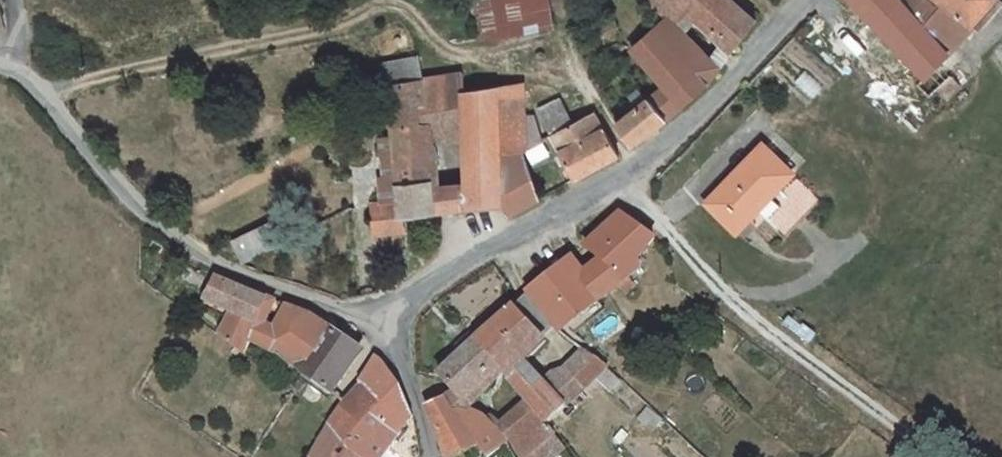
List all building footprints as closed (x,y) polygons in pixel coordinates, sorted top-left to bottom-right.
[(554,31),(549,0),(471,0),(478,43),(554,31)] [(654,90),(676,117),(712,86),(728,64),(685,24),(696,14),(738,51),(765,17),(762,13),(747,0),(654,0),(650,9),(663,19),(638,44),(639,45),(665,80),(654,90)] [(934,84),(946,73),(940,67),(1001,2),(1001,0),(853,0),(934,84)] [(393,83),(433,78),(431,55),(390,63),(393,83)] [(802,71),(793,83),(814,98),(823,85),(802,71)] [(511,203),(518,210),(510,153),(504,88),(467,91),(466,74),(433,78),(393,83),(399,139),(407,215),(449,210),(446,175),(444,162),(464,161),(466,173),(471,207),(511,203)] [(952,103),(965,92),(952,79),(940,91),(952,103)] [(533,117),(529,86),(504,88),(510,153),(530,152),(537,144),(533,117)] [(644,144),(676,117),(654,90),(621,117),(644,144)] [(562,135),(579,127),(562,101),(547,109),(547,115),(562,135)] [(537,144),(557,137),(562,135),(547,115),(533,117),(537,144)] [(579,127),(562,135),(557,137),(583,182),(624,156),(599,115),(579,127)] [(737,169),(716,193),(747,221),(758,210),(754,207),(798,159),(769,133),(751,152),(754,161),(743,174),(737,169)] [(391,206),(375,208),(376,219),(407,215),(399,139),(390,141),(394,178),(388,178),(391,206)] [(551,197),(530,152),(510,153),(518,210),(518,216),(551,197)] [(444,162),(446,175),(466,173),(464,161),(444,162)] [(810,172),(777,206),(795,225),(829,191),(810,172)] [(613,251),(632,271),(642,262),(649,256),(646,252),(664,235),(633,204),(597,237),(611,253),(613,251)] [(410,237),(407,215),(376,219),(378,240),(410,237)] [(247,259),(292,242),(283,217),(238,236),(247,259)] [(595,268),(613,288),(632,271),(613,251),(611,253),(595,268)] [(563,263),(534,289),(571,325),(577,321),(613,288),(595,268),(579,254),(568,264),(563,263)] [(257,342),(282,356),(310,369),(336,323),(301,309),(287,337),(253,320),(265,294),(221,272),(208,295),(234,309),(222,331),(251,352),(254,347),(257,342)] [(623,297),(613,288),(577,321),(587,329),(623,297)] [(253,320),(287,337),(301,309),(265,294),(253,320)] [(555,333),(524,298),(483,335),(514,371),(527,386),(556,420),(589,391),(615,368),(591,344),(554,376),(534,353),(555,333)] [(338,388),(369,341),(355,331),(336,323),(310,369),(320,375),(338,388)] [(480,403),(514,371),(483,335),(447,367),(458,387),(447,395),(432,406),(448,456),(461,456),(483,444),(492,454),(515,440),(500,420),(483,431),(471,409),(480,403)] [(367,383),(383,401),(356,440),(371,456),(389,456),(411,424),(417,422),(405,381),(379,352),(362,376),(367,383)] [(356,440),(383,401),(367,383),(350,397),(337,423),(356,440)] [(494,414),(500,420),(515,440),(527,456),(533,456),(564,432),(556,420),(527,386),(494,414)] [(500,420),(494,414),(480,403),(471,409),(483,431),(500,420)] [(648,432),(661,422),(650,408),(637,418),(648,432)] [(337,423),(319,456),(371,456),(356,440),(337,423)] [(564,432),(533,456),(560,456),(574,446),(564,432)]
